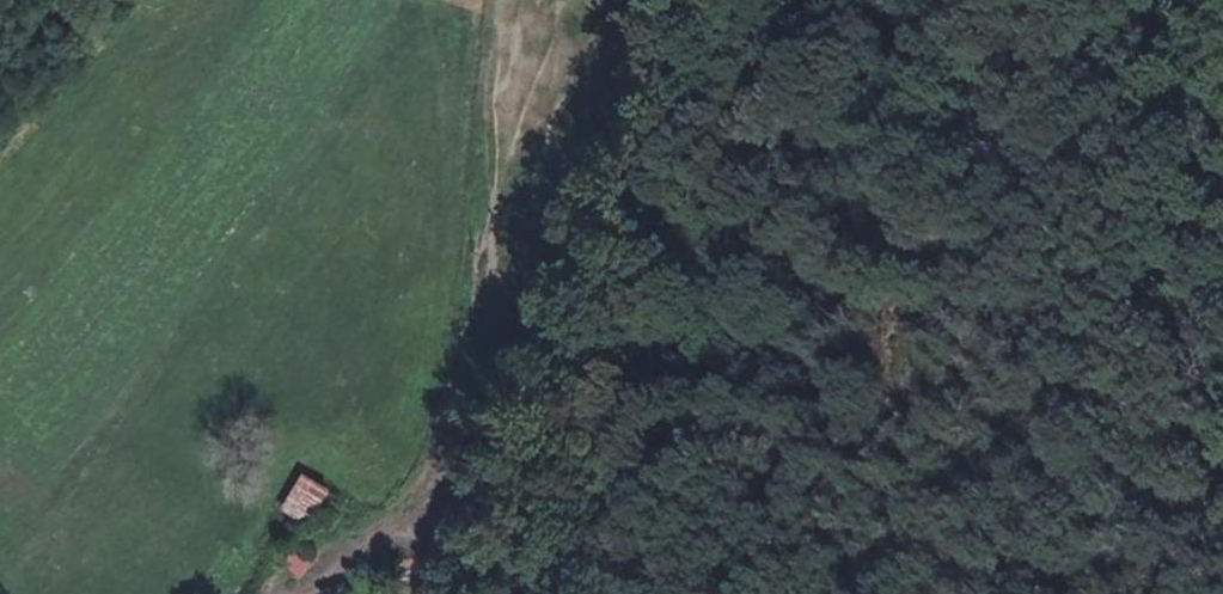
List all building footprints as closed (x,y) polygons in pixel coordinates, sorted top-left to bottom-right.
[(300,474),(279,511),(305,525),(325,488),(300,474)]
